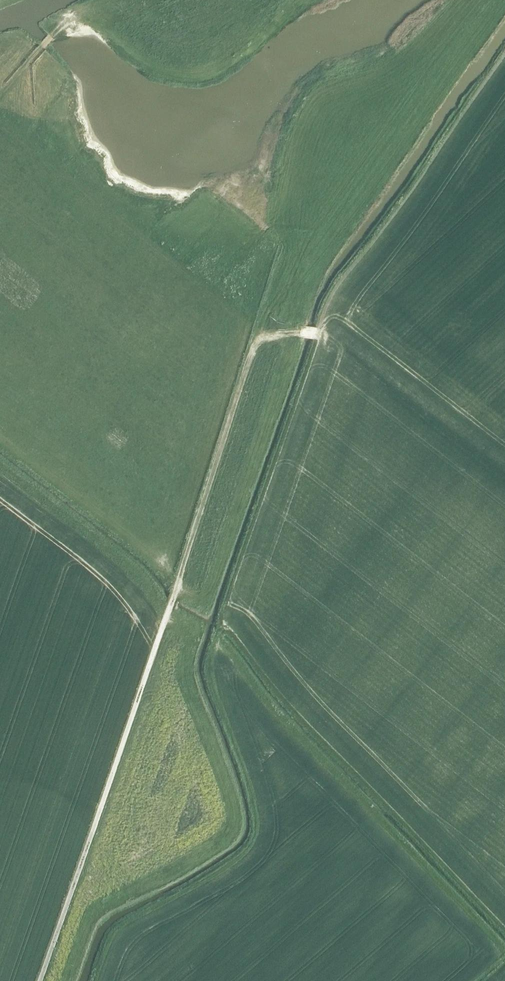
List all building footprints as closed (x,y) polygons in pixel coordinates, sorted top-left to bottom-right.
[(221,884),(211,892),(217,898),(226,890),(221,884)]
